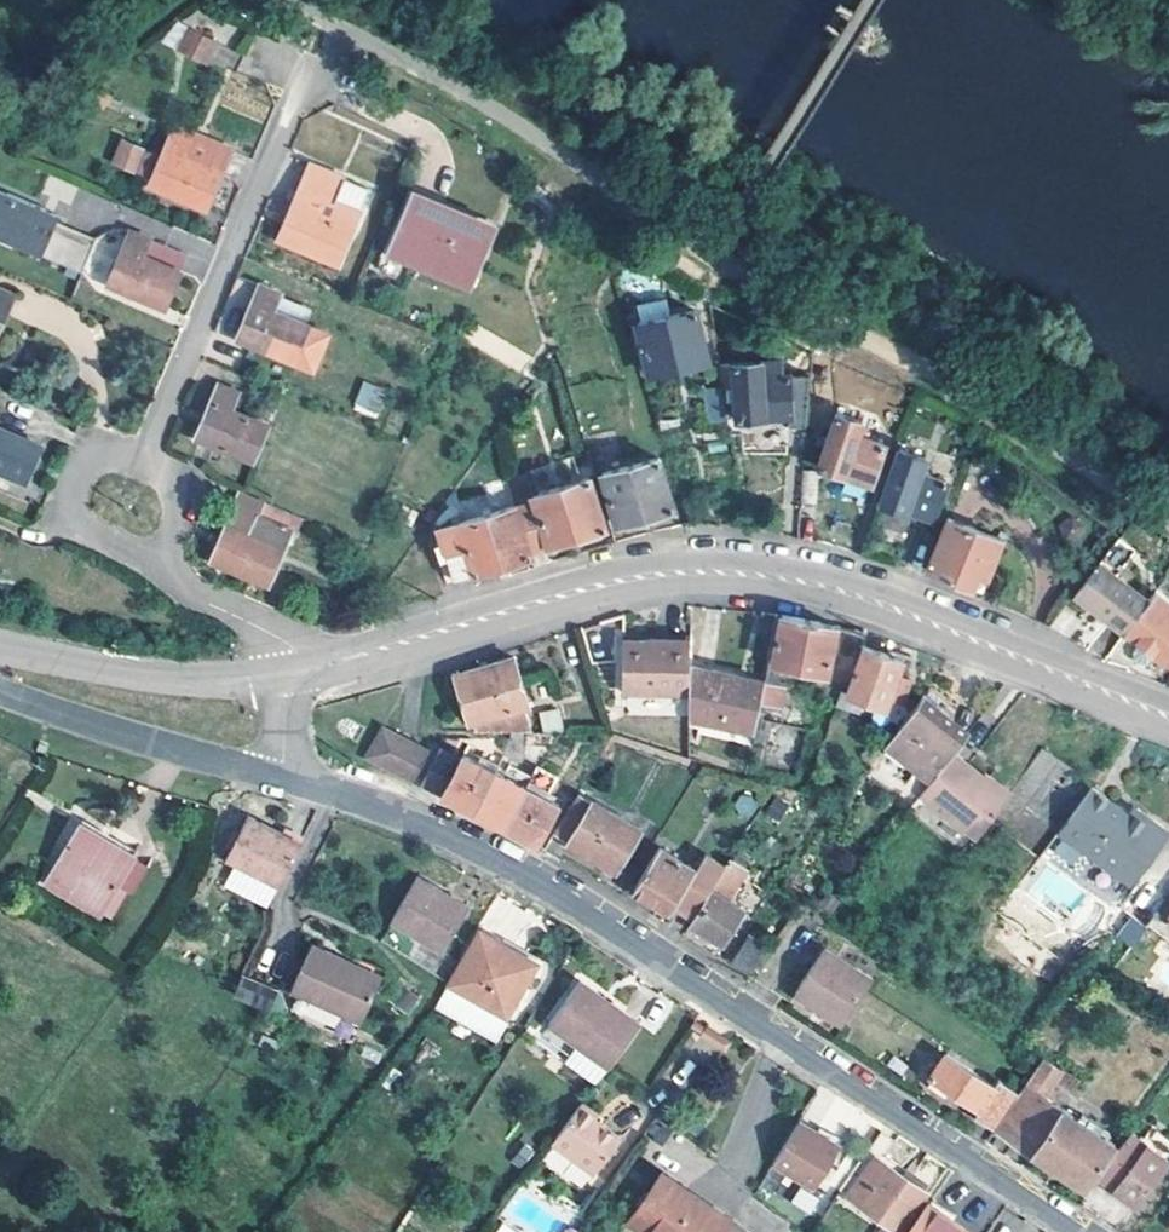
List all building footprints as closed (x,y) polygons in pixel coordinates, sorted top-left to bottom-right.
[(190,18),(177,13),(174,14),(168,33),(182,39),(190,18)] [(220,31),(190,18),(182,39),(212,51),(220,31)] [(187,140),(167,133),(161,149),(157,148),(144,184),(201,207),(224,150),(188,135),(187,140)] [(152,156),(140,151),(132,173),(143,178),(152,156)] [(337,173),(304,161),(273,238),(331,261),(345,225),(335,221),(341,201),(329,197),(337,173)] [(59,262),(73,228),(51,218),(54,212),(0,190),(0,237),(59,262)] [(493,229),(407,191),(383,251),(469,287),(493,229)] [(91,235),(73,228),(59,262),(77,270),(91,235)] [(180,255),(125,231),(119,247),(117,246),(102,281),(159,305),(180,255)] [(274,292),(256,285),(249,304),(246,303),(232,337),(310,368),(323,334),(298,324),(304,309),(272,297),(274,292)] [(730,316),(704,302),(718,403),(730,404),(731,420),(784,419),(784,426),(801,427),(805,377),(758,376),(757,363),(730,363),(730,316)] [(701,363),(690,312),(632,323),(633,330),(626,330),(627,339),(636,338),(643,375),(701,363)] [(382,416),(386,386),(358,381),(354,412),(382,416)] [(233,393),(214,385),(208,402),(204,401),(191,436),(248,461),(262,425),(226,410),(233,393)] [(856,423),(832,414),(814,466),(866,485),(877,445),(853,436),(856,423)] [(20,482),(34,447),(0,432),(0,473),(20,482)] [(919,458),(893,449),(876,500),(929,521),(942,480),(915,471),(919,458)] [(670,508),(654,458),(598,474),(613,525),(670,508)] [(502,480),(511,507),(525,550),(601,528),(586,479),(533,494),(525,472),(502,480)] [(261,502),(237,492),(224,526),(221,525),(208,561),(266,585),(288,531),(256,515),(261,502)] [(526,556),(525,550),(511,507),(482,516),(497,565),(526,556)] [(450,580),(497,565),(482,516),(434,530),(442,559),(437,561),(438,567),(444,565),(450,580)] [(997,540),(943,518),(923,570),(968,588),(974,573),(983,577),(997,540)] [(1031,543),(1025,538),(1021,544),(1027,549),(1031,543)] [(1120,634),(1144,601),(1095,566),(1070,598),(1120,635),(1120,634)] [(983,577),(974,573),(968,588),(977,592),(983,577)] [(1150,592),(1144,601),(1120,634),(1136,645),(1132,650),(1134,659),(1139,663),(1148,661),(1151,656),(1168,669),(1168,607),(1150,592)] [(859,634),(776,614),(768,662),(842,679),(859,634)] [(686,696),(686,666),(686,644),(622,643),(621,694),(686,696)] [(897,658),(857,645),(841,693),(860,699),(883,707),(887,694),(897,695),(901,678),(892,676),(897,658)] [(524,707),(509,657),(451,675),(466,723),(470,722),(474,732),(506,732),(528,732),(520,708),(524,707)] [(730,672),(686,666),(686,696),(686,719),(751,731),(759,686),(728,680),(730,672)] [(761,677),(730,672),(728,680),(759,686),(761,677)] [(762,706),(786,709),(789,690),(765,686),(762,706)] [(841,693),(838,692),(832,706),(855,713),(860,699),(841,693)] [(925,783),(947,754),(956,743),(941,731),(948,722),(916,697),(879,748),(925,783)] [(542,734),(563,730),(559,707),(538,711),(542,734)] [(948,722),(941,731),(956,743),(963,734),(948,722)] [(425,753),(378,726),(361,757),(408,783),(425,753)] [(1040,744),(1014,778),(1002,795),(1027,813),(1051,831),(1064,814),(1085,785),(1066,771),(1068,767),(1040,744)] [(424,791),(432,794),(439,797),(458,760),(435,748),(426,764),(412,788),(424,791)] [(439,797),(470,813),(493,772),(461,754),(458,760),(439,797)] [(1002,802),(975,780),(976,777),(947,754),(925,783),(915,796),(972,841),(1002,802)] [(522,787),(501,829),(532,846),(555,804),(542,797),(552,776),(534,765),(522,787)] [(470,813),(501,829),(522,787),(493,772),(470,813)] [(1085,785),(1064,814),(1051,831),(1121,883),(1160,831),(1142,816),(1136,824),(1122,813),(1085,785)] [(635,828),(576,793),(552,835),(610,870),(635,828)] [(1142,816),(1128,807),(1122,813),(1136,824),(1142,816)] [(295,848),(244,817),(219,861),(270,892),(295,848)] [(134,859),(64,820),(33,875),(87,905),(103,877),(118,886),(134,859)] [(688,918),(704,893),(720,866),(702,855),(692,871),(655,848),(628,890),(666,914),(670,907),(688,918)] [(720,866),(704,893),(707,894),(687,926),(718,945),(738,912),(724,903),(742,872),(723,861),(720,866)] [(465,907),(413,876),(388,921),(437,951),(465,907)] [(780,903),(771,900),(767,906),(776,911),(780,903)] [(1118,940),(1137,945),(1142,924),(1124,919),(1118,940)] [(530,964),(478,935),(448,987),(499,1017),(530,964)] [(764,950),(746,938),(728,963),(745,976),(764,950)] [(349,969),(311,948),(287,993),(354,1031),(379,986),(349,969)] [(811,959),(860,990),(867,979),(818,948),(811,959)] [(860,990),(811,959),(789,994),(839,1025),(860,990)] [(383,979),(354,963),(349,969),(379,986),(383,979)] [(273,991),(243,978),(233,995),(263,1010),(273,991)] [(635,1025),(578,981),(547,1021),(568,1039),(605,1066),(635,1025)] [(971,1115),(991,1128),(1014,1093),(994,1079),(990,1087),(941,1055),(927,1077),(976,1109),(971,1115)] [(1036,1058),(1014,1093),(991,1128),(990,1129),(1079,1187),(1108,1144),(1073,1121),(1037,1097),(1049,1081),(1066,1092),(1072,1082),(1036,1058)] [(593,1118),(577,1106),(547,1147),(591,1179),(617,1142),(591,1122),(593,1118)] [(1105,1130),(1078,1113),(1073,1121),(1108,1144),(1105,1130)] [(833,1145),(794,1121),(767,1165),(807,1190),(833,1145)] [(1132,1209),(1166,1162),(1125,1131),(1122,1136),(1097,1171),(1115,1184),(1110,1191),(1132,1209)] [(877,1132),(857,1160),(865,1167),(843,1199),(880,1225),(890,1231),(892,1231),(920,1193),(877,1163),(891,1141),(877,1132)] [(1115,1184),(1097,1171),(1092,1178),(1110,1191),(1115,1184)] [(690,1198),(656,1173),(652,1179),(686,1203),(690,1198)] [(652,1179),(623,1222),(638,1231),(720,1231),(726,1223),(690,1198),(686,1203),(652,1179)] [(790,1205),(812,1214),(819,1197),(797,1188),(790,1205)] [(959,1231),(923,1205),(904,1231),(960,1231),(959,1231)]
